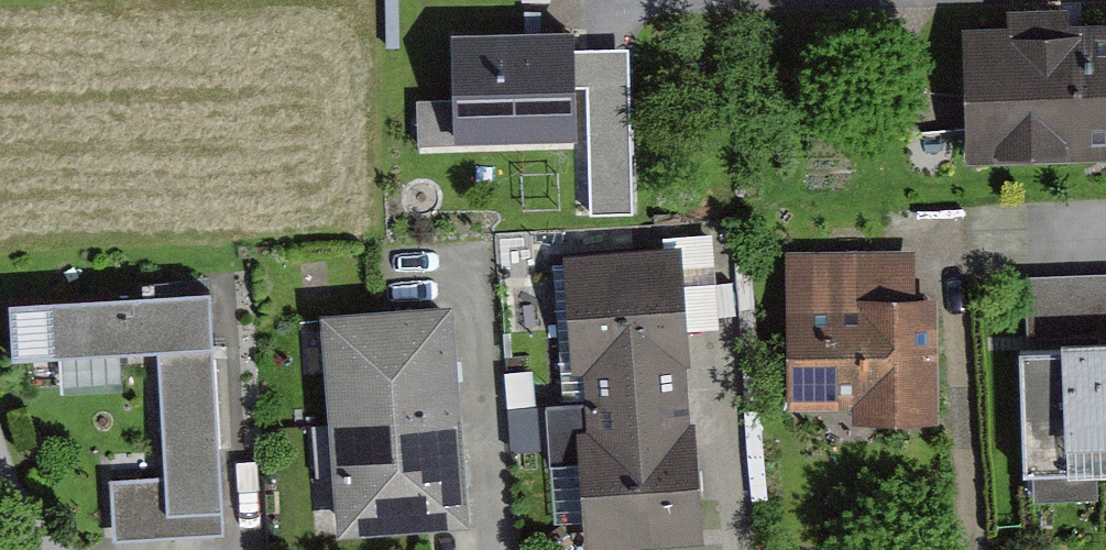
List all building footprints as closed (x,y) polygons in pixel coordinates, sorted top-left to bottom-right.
[(589,14),(465,16),(468,153),(592,150),(589,14)] [(990,31),(995,151),(1105,146),(1105,26),(990,31)] [(621,215),(659,215),(656,56),(617,57),(621,215)] [(425,71),(429,110),(462,107),(459,68),(425,71)] [(578,255),(588,401),(703,394),(694,247),(578,255)] [(810,396),(876,394),(877,416),(958,413),(954,299),(931,299),(929,247),(805,251),(810,396)] [(1105,345),(1105,272),(1047,274),(1050,347),(1105,345)] [(44,378),(169,369),(176,473),(128,477),(132,538),(243,531),(226,279),(38,292),(44,378)] [(341,300),(350,416),(470,407),(461,291),(341,300)] [(1035,347),(1039,471),(1105,468),(1105,345),(1050,347),(1035,347)] [(713,540),(703,394),(588,401),(598,548),(713,540)] [(479,523),(470,407),(350,416),(359,532),(479,523)]
